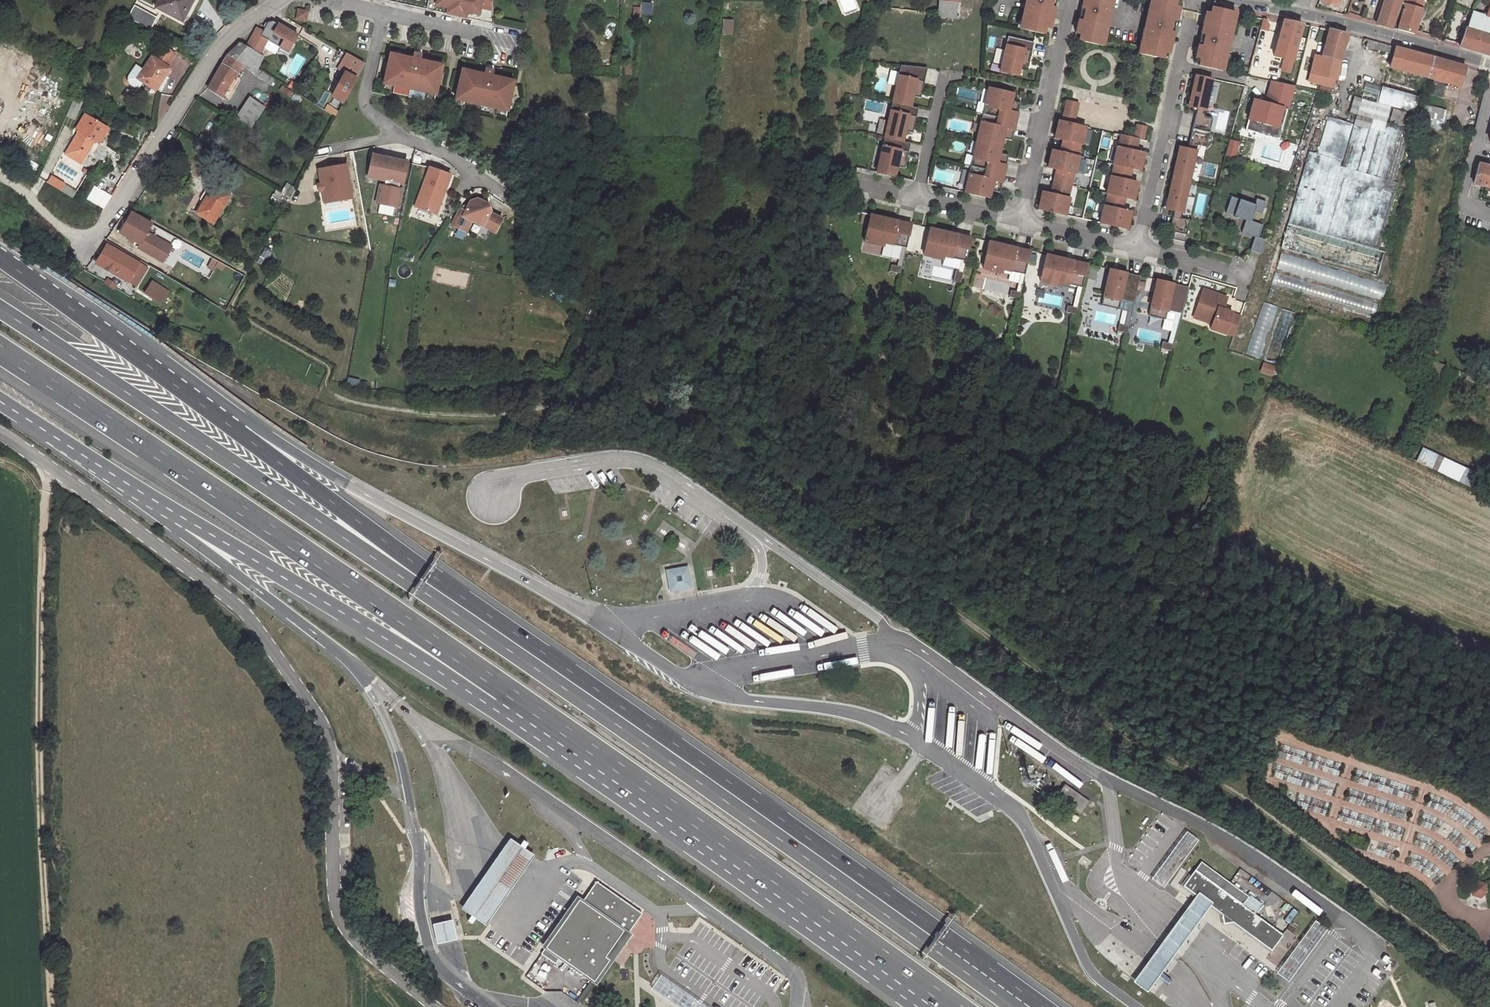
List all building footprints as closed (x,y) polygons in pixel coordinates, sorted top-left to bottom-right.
[(154,8),(183,22),(195,0),(158,0),(154,8)] [(447,14),(457,17),(461,0),(438,0),(436,6),(449,9),(447,14)] [(457,17),(467,19),(468,13),(481,16),(482,9),(493,11),(493,0),(461,0),(457,17)] [(633,9),(635,9),(634,19),(640,20),(642,0),(635,0),(633,9)] [(960,1),(949,0),(940,0),(938,14),(959,16),(960,1)] [(1022,19),(1027,21),(1025,29),(1044,33),(1045,27),(1050,28),(1056,0),(1026,0),(1022,19)] [(1079,39),(1098,43),(1100,35),(1105,37),(1113,0),(1083,0),(1076,32),(1081,33),(1079,39)] [(1164,51),(1169,52),(1179,8),(1179,6),(1174,5),(1175,0),(1156,0),(1155,3),(1150,2),(1140,44),(1146,45),(1144,53),(1163,57),(1164,51)] [(1374,23),(1389,28),(1398,0),(1382,0),(1374,23)] [(1419,9),(1402,4),(1395,30),(1412,35),(1419,9)] [(157,18),(134,6),(128,18),(151,29),(157,18)] [(1228,20),(1230,12),(1211,8),(1210,14),(1205,13),(1205,14),(1195,59),(1200,60),(1198,66),(1217,70),(1219,62),(1224,63),(1234,21),(1228,20)] [(298,10),(296,20),(306,22),(308,12),(298,10)] [(1467,29),(1489,37),(1489,19),(1484,17),(1472,13),(1467,29)] [(244,45),(259,53),(264,43),(284,53),(294,33),(266,19),(260,30),(253,26),(244,45)] [(1267,19),(1264,19),(1261,29),(1268,31),(1270,25),(1267,19)] [(1304,25),(1285,19),(1275,56),(1285,59),(1294,62),(1304,25)] [(733,20),(723,20),(722,34),(732,35),(733,20)] [(1323,58),(1340,62),(1347,34),(1331,29),(1324,54),(1323,58)] [(1467,29),(1461,46),(1489,56),(1489,37),(1467,29)] [(1034,42),(1008,36),(1000,72),(1018,76),(1021,65),(1022,59),(1030,61),(1034,42)] [(1367,46),(1395,54),(1391,66),(1427,77),(1433,58),(1369,40),(1367,46)] [(265,56),(240,46),(230,58),(240,64),(256,73),(259,68),(265,56)] [(143,71),(137,79),(143,84),(154,92),(170,72),(167,70),(176,58),(164,49),(155,61),(153,59),(143,71)] [(413,58),(391,54),(384,83),(437,95),(443,65),(421,60),(422,55),(414,53),(413,58)] [(1317,53),(1309,81),(1321,84),(1334,87),(1340,62),(1323,58),(1324,54),(1317,53)] [(334,95),(344,101),(365,64),(347,54),(340,67),(347,72),(334,95)] [(230,58),(210,90),(221,96),(233,77),(240,64),(230,58)] [(1436,79),(1460,86),(1466,67),(1433,58),(1427,77),(1433,78),(1436,79)] [(1022,59),(1021,65),(1028,67),(1030,61),(1022,59)] [(1291,74),(1294,62),(1285,59),(1281,71),(1291,74)] [(928,68),(901,65),(899,73),(896,86),(893,103),(911,106),(913,96),(914,90),(922,91),(928,68)] [(136,91),(143,84),(137,79),(143,71),(136,66),(126,78),(127,84),(136,91)] [(259,68),(256,73),(273,84),(276,78),(259,68)] [(463,69),(456,99),(508,110),(515,80),(493,76),(494,70),(486,68),(485,74),(463,69)] [(896,86),(899,73),(891,71),(888,84),(896,86)] [(1212,79),(1195,75),(1188,106),(1197,108),(1192,128),(1209,132),(1212,118),(1204,116),(1212,79)] [(233,77),(221,96),(228,100),(235,90),(232,88),(237,80),(233,77)] [(1428,94),(1442,97),(1445,85),(1435,83),(1436,79),(1433,78),(1428,94)] [(1265,102),(1288,108),(1293,85),(1271,80),(1265,102)] [(1331,262),(1376,274),(1382,250),(1376,249),(1408,130),(1385,123),(1389,107),(1411,113),(1416,96),(1365,83),(1361,98),(1355,96),(1353,103),(1357,104),(1351,124),(1325,117),(1315,154),(1307,152),(1281,247),(1319,258),(1331,261),(1331,262)] [(1013,94),(989,88),(983,114),(1016,121),(1019,108),(1010,106),(1011,101),(1013,94)] [(914,90),(913,96),(921,98),(922,91),(914,90)] [(251,96),(237,115),(252,125),(265,106),(251,96)] [(1280,138),(1288,108),(1265,102),(1253,99),(1246,129),(1280,138)] [(1078,103),(1067,101),(1062,122),(1073,124),(1078,103)] [(911,106),(893,103),(885,138),(903,141),(905,131),(907,125),(915,127),(919,108),(911,106)] [(1418,125),(1440,130),(1445,110),(1423,104),(1418,125)] [(983,114),(977,140),(1002,146),(1003,138),(1004,133),(1013,135),(1016,121),(983,114)] [(80,132),(67,154),(81,162),(94,141),(97,143),(107,127),(86,115),(77,130),(80,132)] [(1063,140),(1060,152),(1078,156),(1081,144),(1082,144),(1086,127),(1073,124),(1062,122),(1059,121),(1056,132),(1060,133),(1059,139),(1063,140)] [(907,125),(905,131),(913,133),(915,127),(907,125)] [(1138,139),(1143,140),(1146,127),(1137,125),(1134,138),(1138,139)] [(107,127),(97,143),(100,145),(110,129),(107,127)] [(1209,132),(1192,128),(1188,149),(1179,147),(1172,177),(1189,181),(1197,144),(1206,146),(1209,132)] [(1135,151),(1138,139),(1134,138),(1121,135),(1118,147),(1117,147),(1113,164),(1114,164),(1132,168),(1140,170),(1143,159),(1138,158),(1140,152),(1135,151)] [(903,141),(885,138),(877,173),(895,177),(898,166),(899,160),(907,162),(911,143),(903,141)] [(1240,141),(1231,139),(1227,154),(1236,157),(1240,141)] [(977,140),(971,166),(1004,174),(1007,160),(999,158),(1000,153),(1002,146),(977,140)] [(1060,152),(1052,150),(1049,161),(1054,162),(1052,168),(1056,169),(1054,181),(1071,185),(1074,173),(1075,173),(1079,156),(1078,156),(1060,152)] [(373,156),(369,177),(382,180),(386,181),(385,187),(381,186),(377,204),(399,208),(402,191),(399,190),(400,184),(404,185),(408,163),(373,156)] [(899,160),(898,166),(905,168),(907,162),(899,160)] [(1132,168),(1114,164),(1112,176),(1110,176),(1107,193),(1108,193),(1125,197),(1134,199),(1136,188),(1132,187),(1133,181),(1129,180),(1132,168)] [(1474,183),(1489,187),(1489,167),(1479,164),(1474,183)] [(352,198),(345,165),(318,170),(321,185),(322,191),(324,199),(337,196),(338,201),(352,198)] [(971,166),(965,192),(990,198),(991,190),(993,185),(1001,187),(1004,174),(971,166)] [(452,175),(430,167),(416,207),(435,214),(443,192),(445,193),(452,175)] [(1189,181),(1172,177),(1165,208),(1174,210),(1169,231),(1186,235),(1190,220),(1181,218),(1189,181)] [(193,210),(196,212),(214,185),(230,195),(232,191),(213,179),(193,210)] [(1068,197),(1071,185),(1054,181),(1051,193),(1047,192),(1045,199),(1041,198),(1039,209),(1066,215),(1069,198),(1068,197)] [(275,197),(285,203),(293,188),(284,183),(275,197)] [(86,196),(102,206),(110,194),(94,184),(86,196)] [(214,185),(196,212),(213,223),(230,195),(214,185)] [(1125,197),(1108,193),(1105,206),(1104,205),(1100,222),(1127,229),(1129,218),(1125,217),(1127,210),(1122,209),(1125,197)] [(1226,213),(1236,216),(1241,201),(1231,197),(1226,213)] [(459,211),(453,225),(467,232),(473,220),(496,232),(503,218),(490,211),(491,210),(489,203),(478,198),(471,200),(466,211),(462,209),(461,211),(459,211)] [(1257,199),(1255,205),(1258,206),(1256,212),(1262,214),(1266,203),(1257,199)] [(1241,201),(1236,216),(1247,220),(1252,222),(1256,212),(1258,206),(1255,205),(1241,201)] [(375,212),(390,215),(392,208),(377,205),(375,212)] [(152,223),(131,211),(119,232),(140,244),(138,247),(163,262),(172,246),(147,232),(152,223)] [(912,224),(871,215),(865,241),(884,246),(885,243),(902,247),(907,247),(912,224)] [(1263,226),(1252,222),(1247,220),(1243,233),(1256,237),(1259,238),(1263,226)] [(972,237),(930,228),(924,255),(944,259),(944,256),(962,260),(966,261),(972,237)] [(1266,241),(1259,238),(1256,237),(1251,251),(1262,255),(1266,241)] [(1031,251),(990,241),(984,268),(1003,272),(1004,269),(1021,273),(1026,274),(1031,251)] [(98,260),(129,278),(138,283),(147,267),(128,256),(128,257),(106,246),(98,260)] [(907,247),(902,247),(898,266),(902,267),(907,247)] [(1088,263),(1047,254),(1041,281),(1060,285),(1061,282),(1078,286),(1083,287),(1088,263)] [(1269,289),(1376,312),(1384,279),(1278,256),(1275,271),(1274,271),(1269,289)] [(220,262),(214,259),(209,268),(214,271),(220,262)] [(898,266),(892,264),(890,271),(901,273),(902,267),(898,266)] [(1141,275),(1110,268),(1102,305),(1119,308),(1121,299),(1130,301),(1135,302),(1141,275)] [(959,272),(956,271),(954,281),(961,283),(964,273),(959,272)] [(1026,274),(1021,273),(1017,291),(1022,292),(1026,274)] [(1190,286),(1158,279),(1150,315),(1166,319),(1168,309),(1177,311),(1182,312),(1190,286)] [(148,288),(145,292),(161,303),(169,291),(153,281),(148,288)] [(1083,287),(1078,286),(1074,306),(1078,307),(1083,287)] [(1228,298),(1203,289),(1195,314),(1213,320),(1212,324),(1210,329),(1225,334),(1226,333),(1232,314),(1232,313),(1223,310),(1228,298)] [(1017,291),(1012,290),(1010,297),(1020,299),(1022,292),(1017,291)] [(1135,302),(1130,301),(1124,326),(1129,327),(1135,302)] [(1279,365),(1294,312),(1277,308),(1278,307),(1258,302),(1244,353),(1261,358),(1261,360),(1279,365)] [(1068,305),(1067,311),(1077,314),(1078,307),(1074,306),(1068,305)] [(1182,312),(1177,311),(1168,342),(1173,343),(1182,312)] [(1195,314),(1194,318),(1212,324),(1213,320),(1195,314)] [(1232,314),(1226,333),(1234,336),(1240,317),(1232,314)] [(1124,326),(1119,324),(1117,331),(1127,333),(1129,327),(1124,326)] [(1163,341),(1161,348),(1171,350),(1173,343),(1168,342),(1163,341)] [(1275,367),(1264,363),(1261,372),(1272,376),(1275,367)] [(683,564),(663,568),(669,594),(688,590),(683,564)] [(1068,770),(1044,751),(1033,765),(1057,784),(1068,770)] [(1053,802),(1082,812),(1088,797),(1059,787),(1053,802)] [(1201,840),(1187,831),(1152,878),(1166,887),(1201,840)] [(531,855),(507,839),(461,906),(486,922),(531,855)] [(1202,861),(1194,870),(1255,914),(1263,903),(1202,861)] [(1255,914),(1194,870),(1182,886),(1272,951),(1284,935),(1255,914)] [(1471,884),(1473,894),(1481,897),(1488,892),(1487,882),(1478,879),(1471,884)] [(641,912),(596,881),(595,882),(583,900),(575,895),(568,905),(542,942),(540,946),(544,949),(557,958),(560,960),(593,983),(595,984),(612,959),(631,933),(628,931),(641,912)] [(1132,981),(1146,992),(1212,903),(1198,892),(1132,981)] [(450,918),(430,922),(434,943),(455,939),(450,918)] [(557,958),(544,949),(541,953),(554,963),(557,958)] [(1299,965),(1290,956),(1275,970),(1283,979),(1299,965)]
